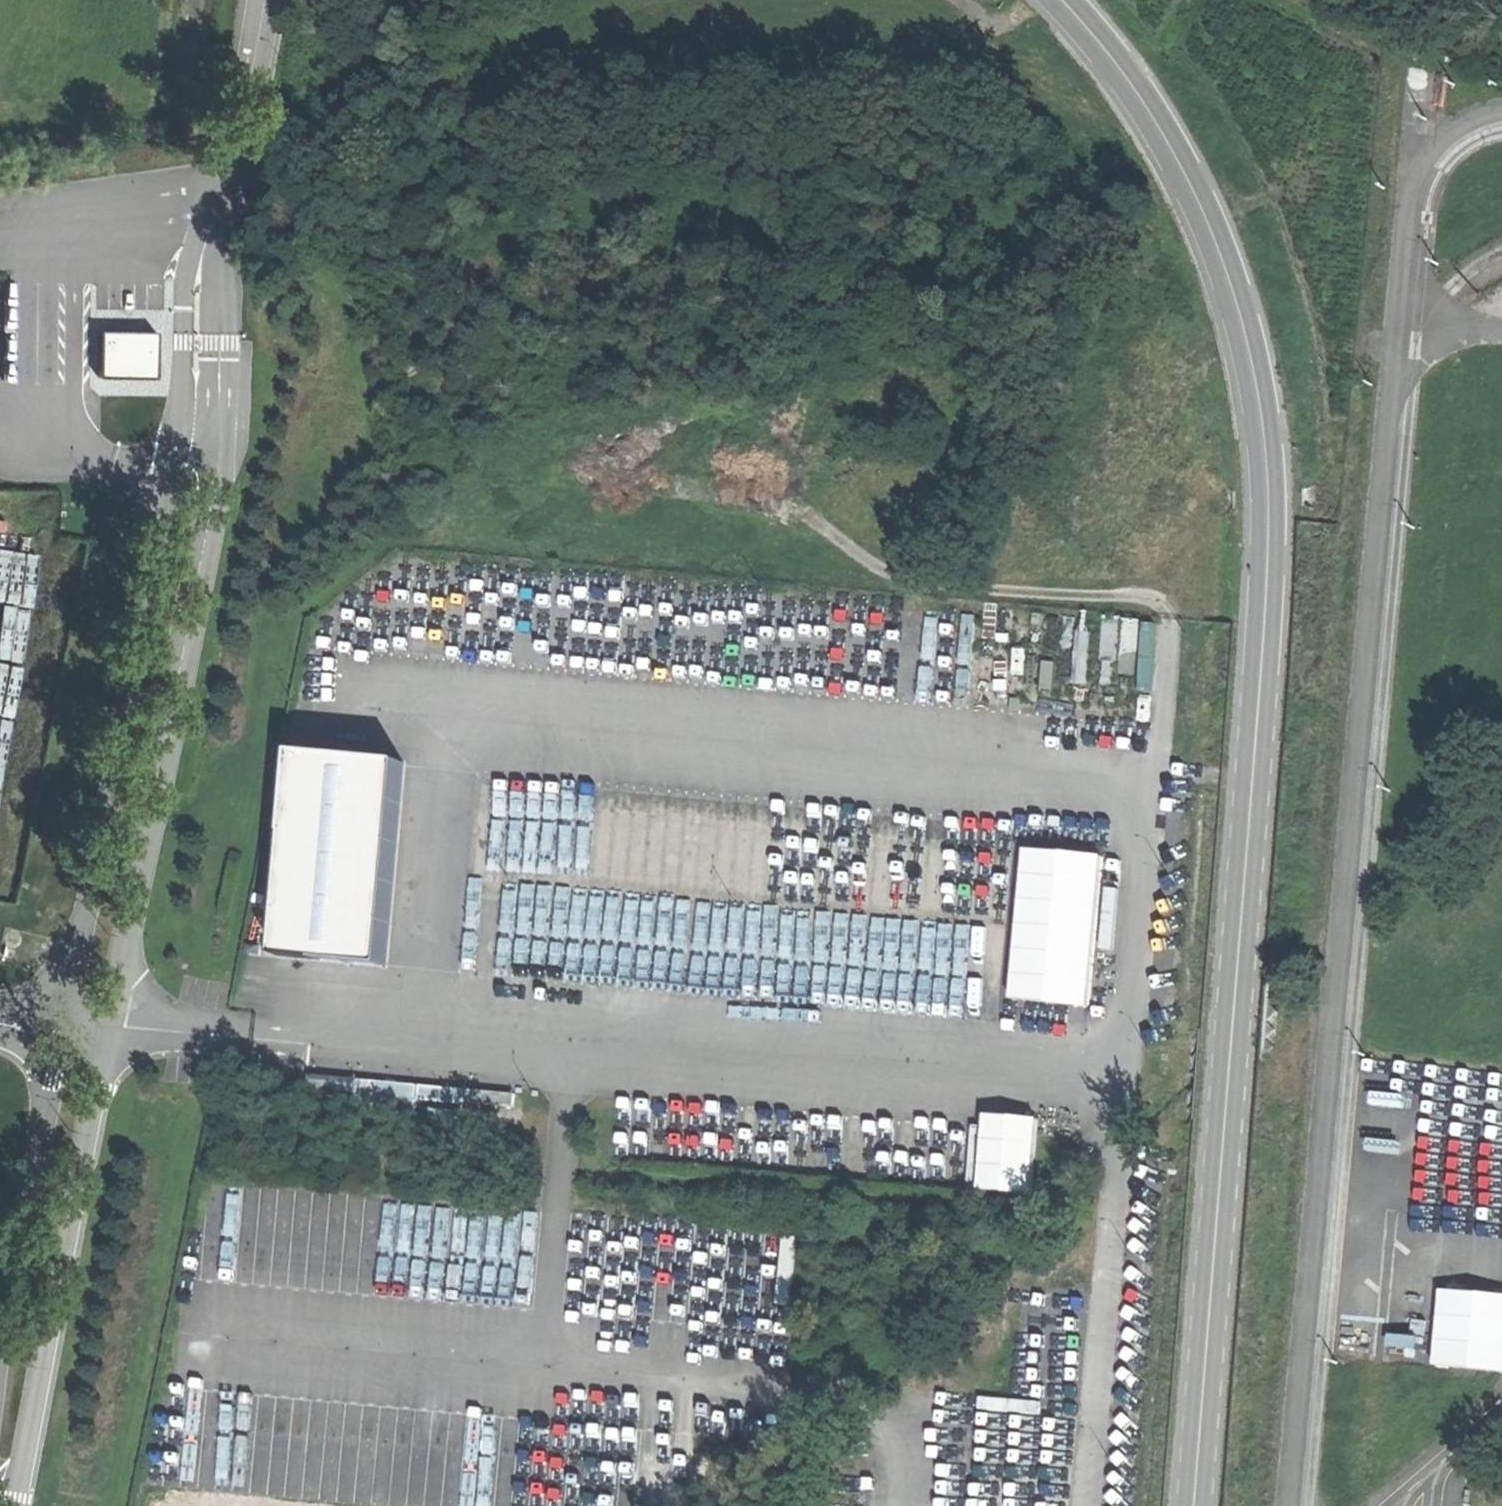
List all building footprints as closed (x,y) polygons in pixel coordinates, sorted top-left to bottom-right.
[(134,380),(159,380),(159,335),(143,334),(102,334),(101,380),(134,380)] [(403,768),(301,758),(281,958),(383,968),(403,768)] [(1021,848),(1007,996),(1084,1005),(1098,854),(1021,848)] [(1042,1192),(1047,1116),(992,1112),(987,1188),(1042,1192)] [(1431,1362),(1501,1370),(1501,1296),(1438,1289),(1431,1362)]
